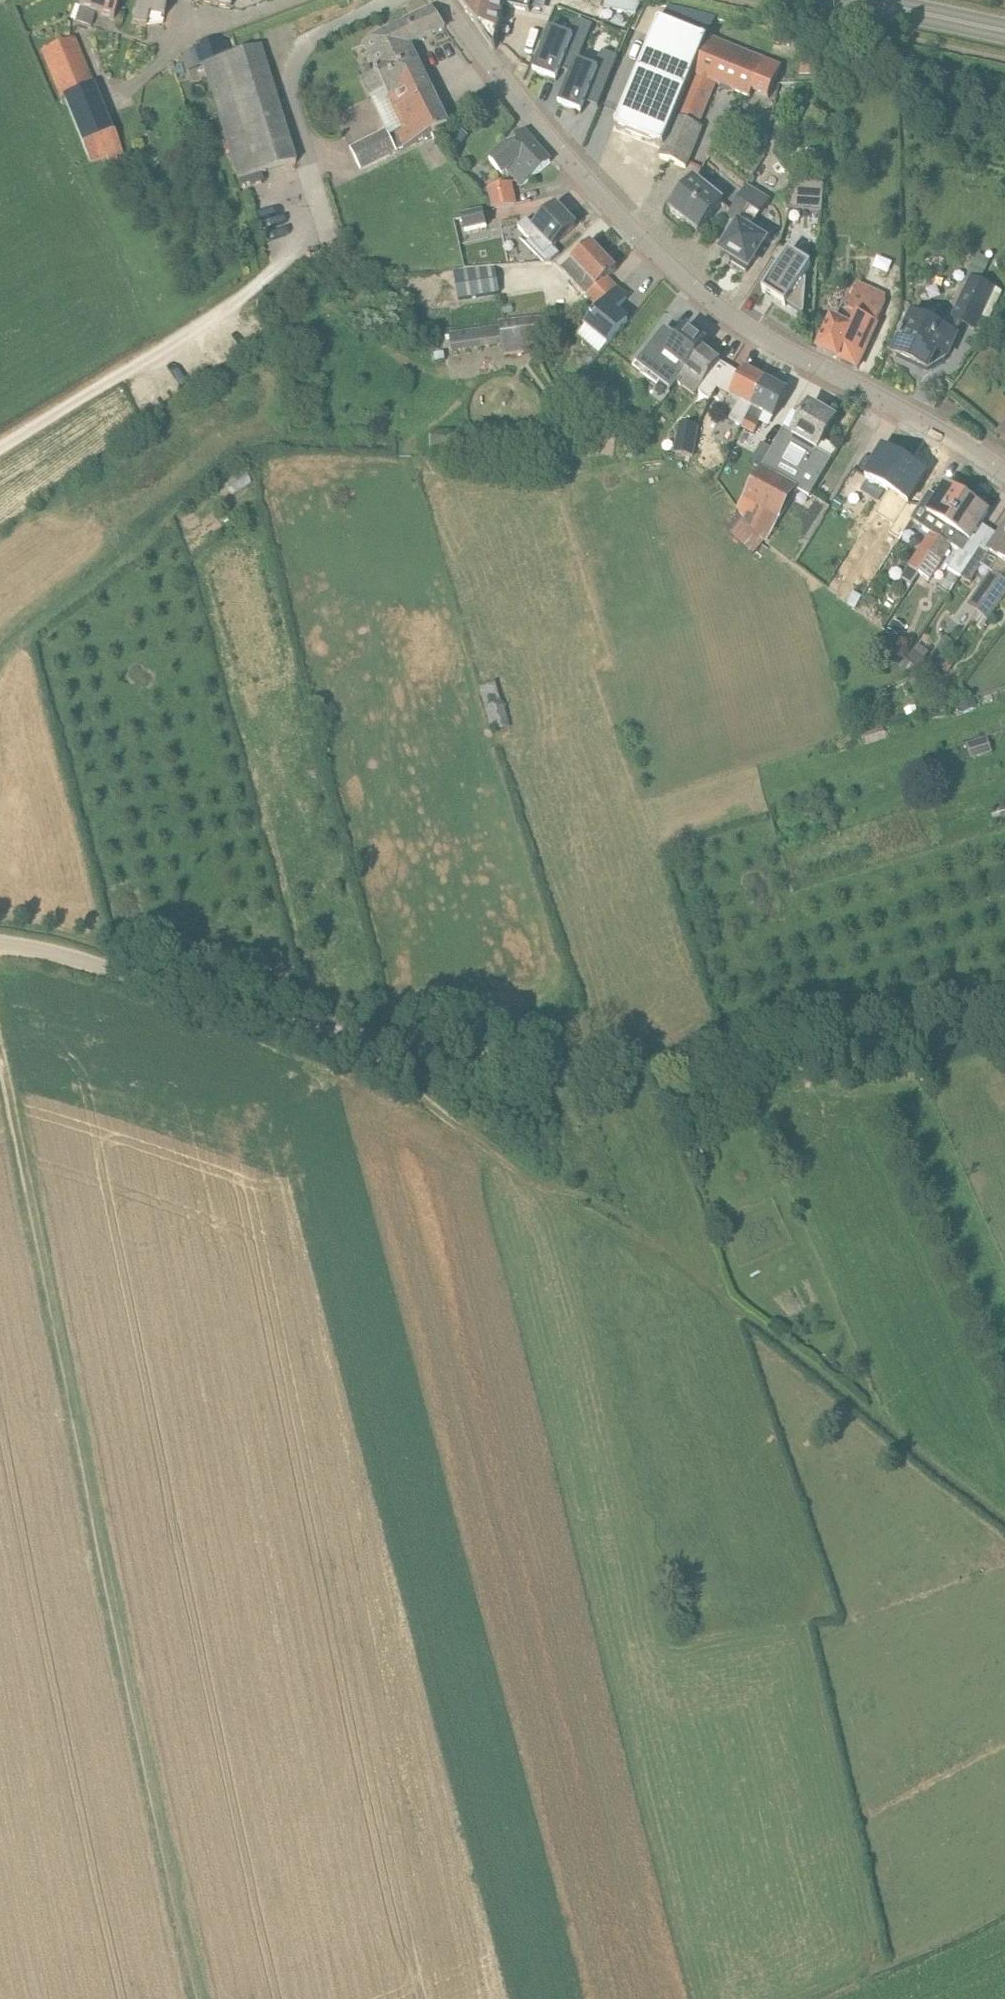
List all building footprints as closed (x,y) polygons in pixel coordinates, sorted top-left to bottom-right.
[(77,14),(74,24),(91,29),(96,15),(114,21),(120,0),(82,0),(79,8),(75,7),(73,13),(77,14)] [(168,0),(137,0),(132,26),(149,30),(152,18),(163,21),(168,0)] [(480,31),(494,50),(495,49),(505,5),(529,11),(532,0),(459,0),(464,7),(464,8),(480,31)] [(643,0),(606,0),(604,8),(637,15),(643,0)] [(417,41),(445,26),(432,8),(407,20),(417,41)] [(660,18),(615,128),(664,148),(664,147),(708,41),(709,42),(710,38),(660,18)] [(385,89),(391,102),(396,100),(429,84),(410,44),(417,41),(407,20),(363,42),(376,71),(361,79),(370,97),(385,89)] [(604,42),(590,35),(579,52),(563,45),(545,87),(567,96),(572,85),(584,90),(604,42)] [(95,83),(87,86),(70,41),(41,51),(59,97),(62,96),(90,164),(106,157),(108,161),(123,155),(114,132),(95,83)] [(709,42),(708,41),(664,147),(664,148),(660,156),(686,167),(703,127),(700,126),(718,84),(750,97),(755,83),(771,89),(779,71),(764,64),(709,42)] [(201,47),(194,48),(195,50),(200,66),(205,64),(204,62),(229,55),(227,44),(222,45),(203,51),(201,47)] [(237,176),(295,164),(260,46),(229,55),(204,62),(205,64),(237,176)] [(195,50),(183,53),(188,69),(200,66),(195,50)] [(358,70),(361,77),(372,72),(369,65),(358,70)] [(631,74),(616,68),(606,84),(589,77),(571,120),(594,129),(598,118),(610,123),(631,74)] [(404,147),(408,145),(449,124),(429,84),(396,100),(391,102),(404,129),(397,133),(404,147)] [(396,150),(386,130),(353,145),(363,165),(396,150)] [(550,162),(524,131),(490,157),(501,170),(509,164),(523,182),(550,162)] [(261,174),(247,178),(249,183),(262,180),(261,174)] [(670,211),(698,232),(724,201),(696,179),(670,211)] [(512,182),(491,187),(493,208),(516,203),(512,182)] [(790,208),(822,212),(824,184),(798,182),(790,208)] [(748,186),(729,215),(741,222),(722,252),(732,258),(730,261),(747,272),(772,230),(759,223),(763,216),(772,201),(748,186)] [(527,220),(519,227),(531,241),(530,242),(545,257),(551,249),(553,251),(576,227),(557,207),(535,227),(527,220)] [(486,226),(483,212),(462,217),(465,231),(486,226)] [(617,269),(591,242),(564,269),(600,307),(617,288),(607,278),(617,269)] [(804,314),(806,280),(803,279),(812,265),(790,251),(762,292),(786,307),(788,304),(803,313),(803,314),(804,314)] [(976,265),(971,276),(981,281),(986,270),(976,265)] [(459,301),(500,294),(495,268),(453,271),(459,301)] [(971,276),(950,319),(974,329),(994,287),(971,276)] [(858,285),(848,309),(841,323),(833,319),(818,350),(857,368),(878,321),(877,321),(881,313),(882,295),(858,285)] [(617,288),(600,307),(601,308),(585,324),(606,343),(628,320),(616,310),(627,297),(617,288)] [(547,316),(499,322),(500,325),(450,333),(452,352),(502,344),(504,355),(538,350),(536,334),(549,332),(547,316)] [(948,359),(961,328),(947,323),(945,327),(939,324),(937,330),(912,319),(895,355),(928,370),(936,353),(948,359)] [(657,367),(638,353),(624,372),(641,387),(644,384),(667,403),(680,385),(678,383),(703,349),(708,342),(687,327),(657,367)] [(721,362),(703,349),(678,383),(680,385),(695,396),(698,391),(711,399),(717,388),(728,367),(721,362)] [(741,375),(728,367),(717,388),(730,394),(741,401),(729,420),(742,426),(766,380),(745,369),(741,375)] [(773,420),(788,391),(766,380),(742,426),(743,427),(742,428),(755,434),(760,423),(758,423),(763,414),(773,420)] [(766,543),(795,491),(807,499),(831,458),(817,448),(835,419),(810,404),(794,434),(784,428),(772,450),(760,471),(738,512),(754,532),(766,543)] [(680,423),(674,453),(694,457),(699,427),(680,423)] [(762,445),(751,466),(760,471),(772,450),(762,445)] [(884,447),(883,447),(867,477),(878,483),(841,545),(850,550),(856,539),(857,540),(904,460),(884,448),(884,447)] [(904,460),(857,540),(866,545),(880,524),(897,495),(908,502),(926,473),(925,472),(925,473),(904,460)] [(919,574),(967,499),(947,486),(947,485),(946,485),(938,497),(929,491),(910,520),(929,532),(908,565),(911,566),(902,578),(912,584),(919,574)] [(837,497),(831,505),(839,510),(844,501),(837,497)] [(987,512),(967,499),(919,574),(930,580),(952,546),(959,550),(948,568),(971,582),(987,557),(967,545),(988,512),(987,511),(987,512)] [(1004,572),(1004,530),(989,553),(1000,560),(968,606),(975,611),(990,593),(1004,572)] [(978,612),(986,618),(1000,600),(1004,592),(1004,572),(990,593),(975,611),(978,612)] [(855,607),(862,597),(854,591),(847,601),(855,607)] [(981,629),(988,619),(986,618),(978,612),(971,621),(981,629)] [(906,628),(893,619),(887,628),(900,637),(906,628)] [(913,651),(924,659),(929,652),(918,644),(913,651)] [(932,665),(937,668),(946,656),(937,648),(927,661),(932,665)] [(922,670),(932,665),(927,661),(924,659),(913,651),(912,650),(905,659),(922,670)] [(498,680),(481,686),(496,730),(512,725),(498,680)] [(934,696),(937,706),(955,700),(951,690),(934,696)] [(973,699),(959,704),(963,713),(976,708),(973,699)] [(987,738),(967,744),(971,757),(991,752),(987,738)] [(1000,809),(1001,811),(993,814),(996,824),(1004,821),(1004,807),(1000,809)]
